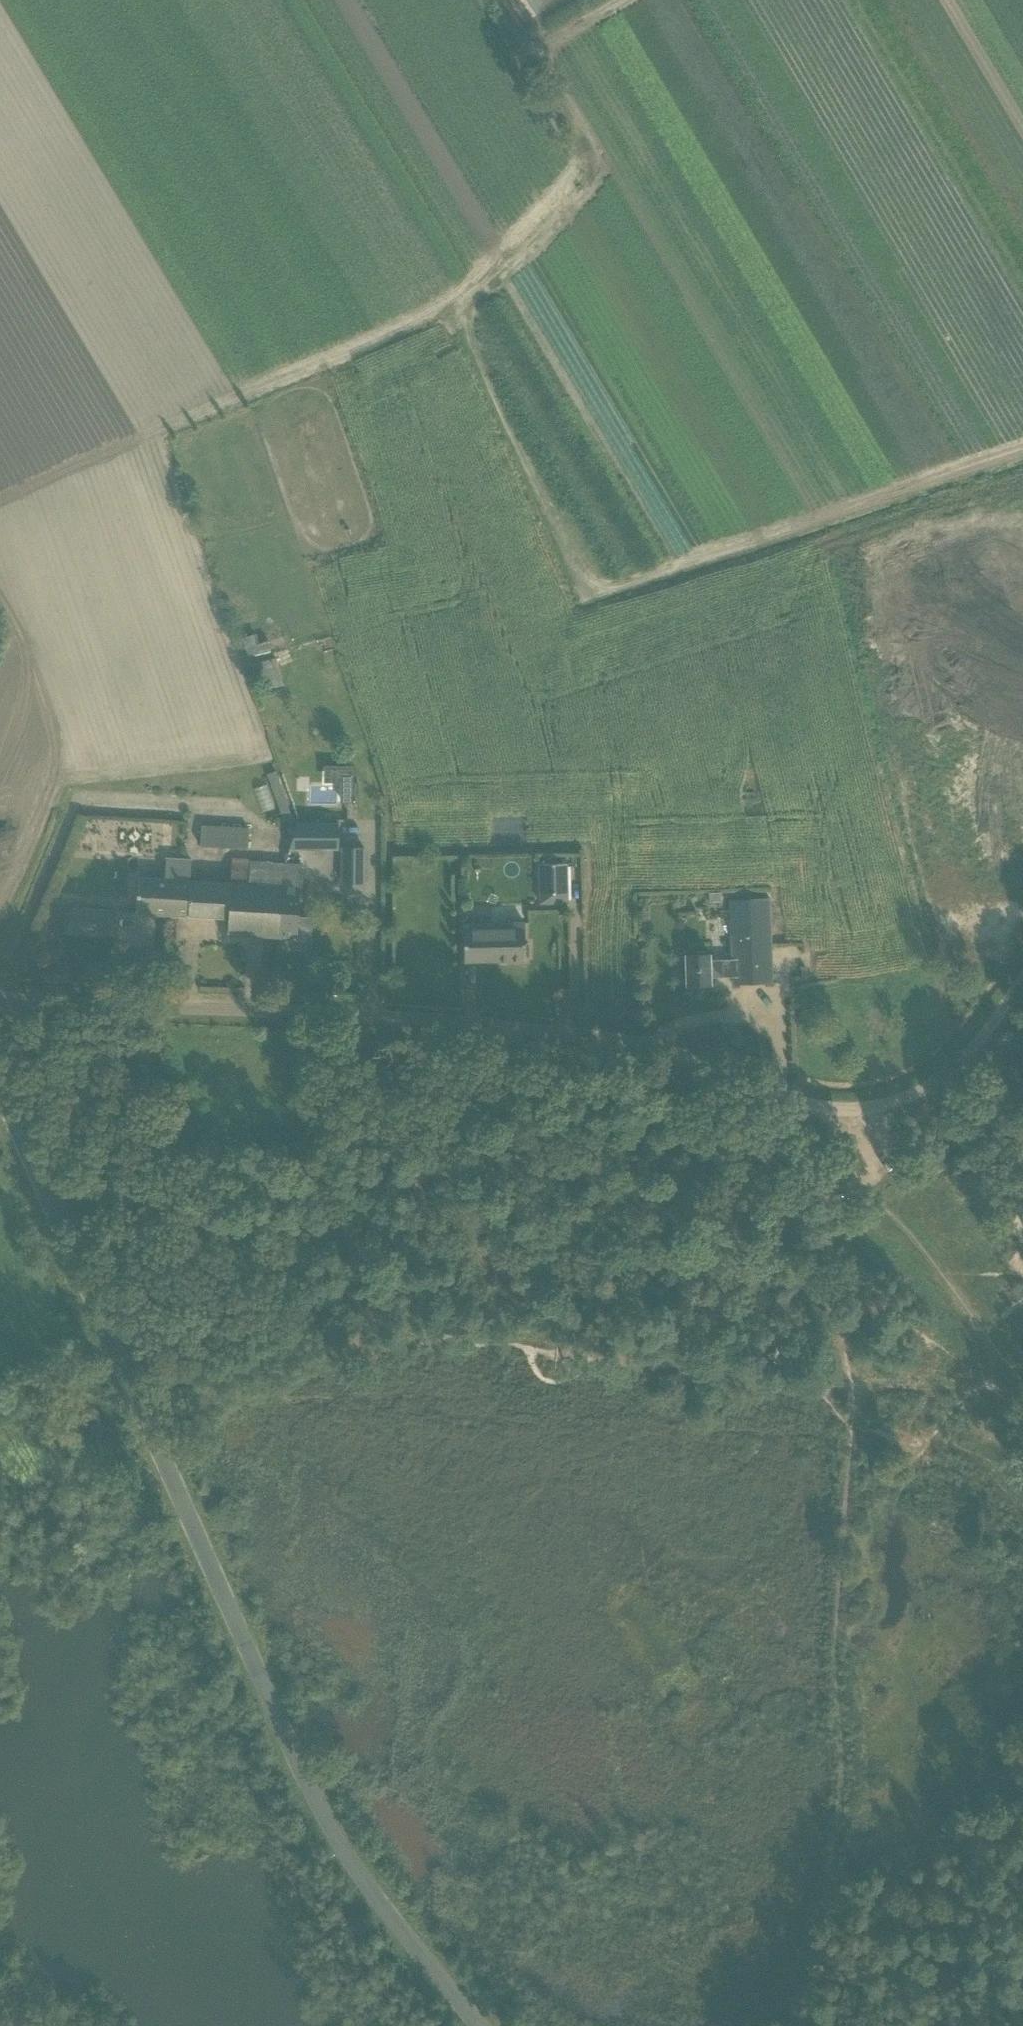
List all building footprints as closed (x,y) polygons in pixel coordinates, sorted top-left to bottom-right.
[(264,659),(255,635),(241,640),(249,664),(264,659)] [(283,818),(293,815),(276,771),(268,774),(283,818)] [(346,803),(364,801),(363,784),(345,785),(346,803)] [(298,822),(291,848),(338,848),(339,823),(298,822)] [(247,847),(248,828),(201,824),(199,843),(247,847)] [(340,882),(365,882),(365,848),(340,848),(340,882)] [(233,883),(230,918),(228,918),(228,934),(297,938),(297,937),(310,938),(312,918),(299,917),(302,865),(251,862),(251,858),(231,857),(229,883),(233,883)] [(135,912),(176,915),(188,916),(190,881),(191,860),(166,859),(165,877),(138,876),(137,893),(135,912)] [(567,863),(538,864),(539,903),(569,902),(567,863)] [(190,881),(188,916),(228,918),(230,918),(233,883),(229,883),(190,881)] [(711,955),(686,956),(686,965),(687,985),(711,985),(710,977),(732,977),(733,984),(774,983),(773,957),(773,945),(771,900),(732,899),(734,961),(711,962),(711,955)] [(71,906),(69,932),(115,935),(116,909),(71,906)] [(505,961),(525,960),(525,956),(528,956),(528,945),(525,945),(524,940),(524,923),(464,925),(465,961),(497,961),(497,959),(505,958),(505,961)] [(46,946),(35,954),(43,967),(55,959),(46,946)]
